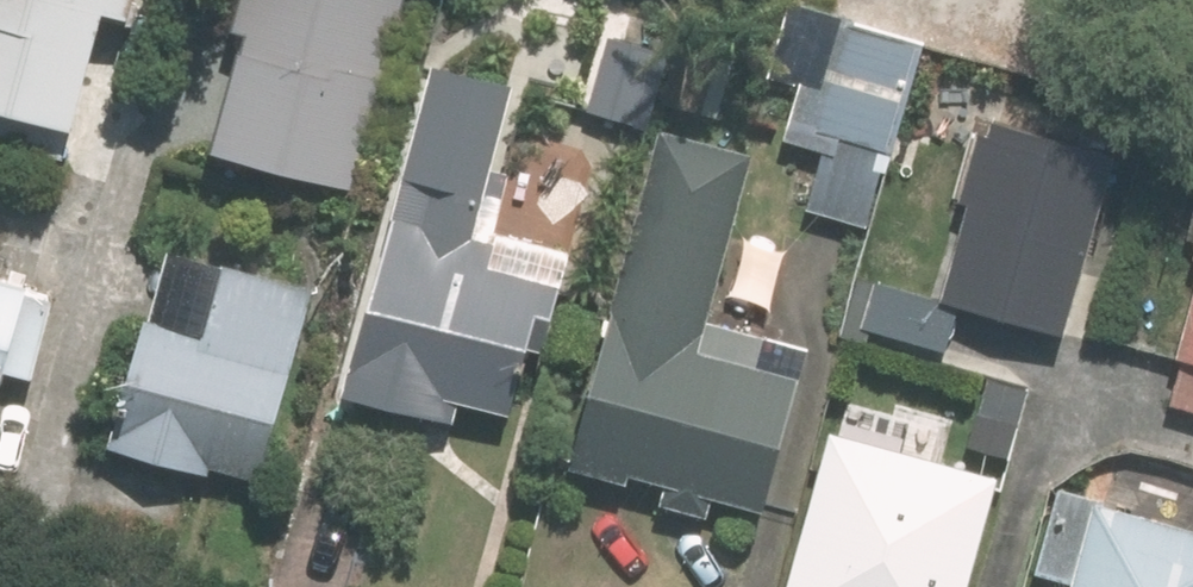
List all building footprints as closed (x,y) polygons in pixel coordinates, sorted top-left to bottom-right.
[(80,129),(112,7),(132,13),(135,0),(0,0),(0,108),(80,129)] [(215,149),(355,191),(412,0),(260,0),(215,149)] [(896,118),(901,100),(910,102),(928,36),(797,0),(779,0),(759,73),(802,85),(786,144),(822,154),(806,210),(870,228),(886,171),(899,175),(914,123),(896,118)] [(680,47),(616,30),(594,111),(658,128),(680,47)] [(469,404),(516,416),(543,313),(559,317),(577,246),(501,226),(514,172),(498,168),(520,82),(440,62),(356,393),(465,421),(469,404)] [(975,204),(950,305),(1072,335),(1120,146),(987,113),(965,201),(975,204)] [(719,500),(770,512),(803,374),(770,366),(779,327),(719,313),(757,150),(669,130),(626,318),(612,315),(577,467),(667,488),(663,507),(715,519),(719,500)] [(215,467),(268,482),(310,331),(290,325),(303,277),(215,253),(195,324),(153,313),(115,450),(212,477),(215,467)] [(62,288),(0,270),(0,413),(3,414),(15,370),(36,376),(62,288)] [(944,315),(948,300),(875,279),(861,326),(953,353),(963,320),(944,315)] [(1174,409),(1192,413),(1192,308),(1174,409)] [(1008,470),(929,450),(936,425),(846,401),(797,586),(977,586),(1008,470)] [(1057,490),(1036,571),(1076,581),(1074,586),(1192,586),(1192,525),(1057,490)]
